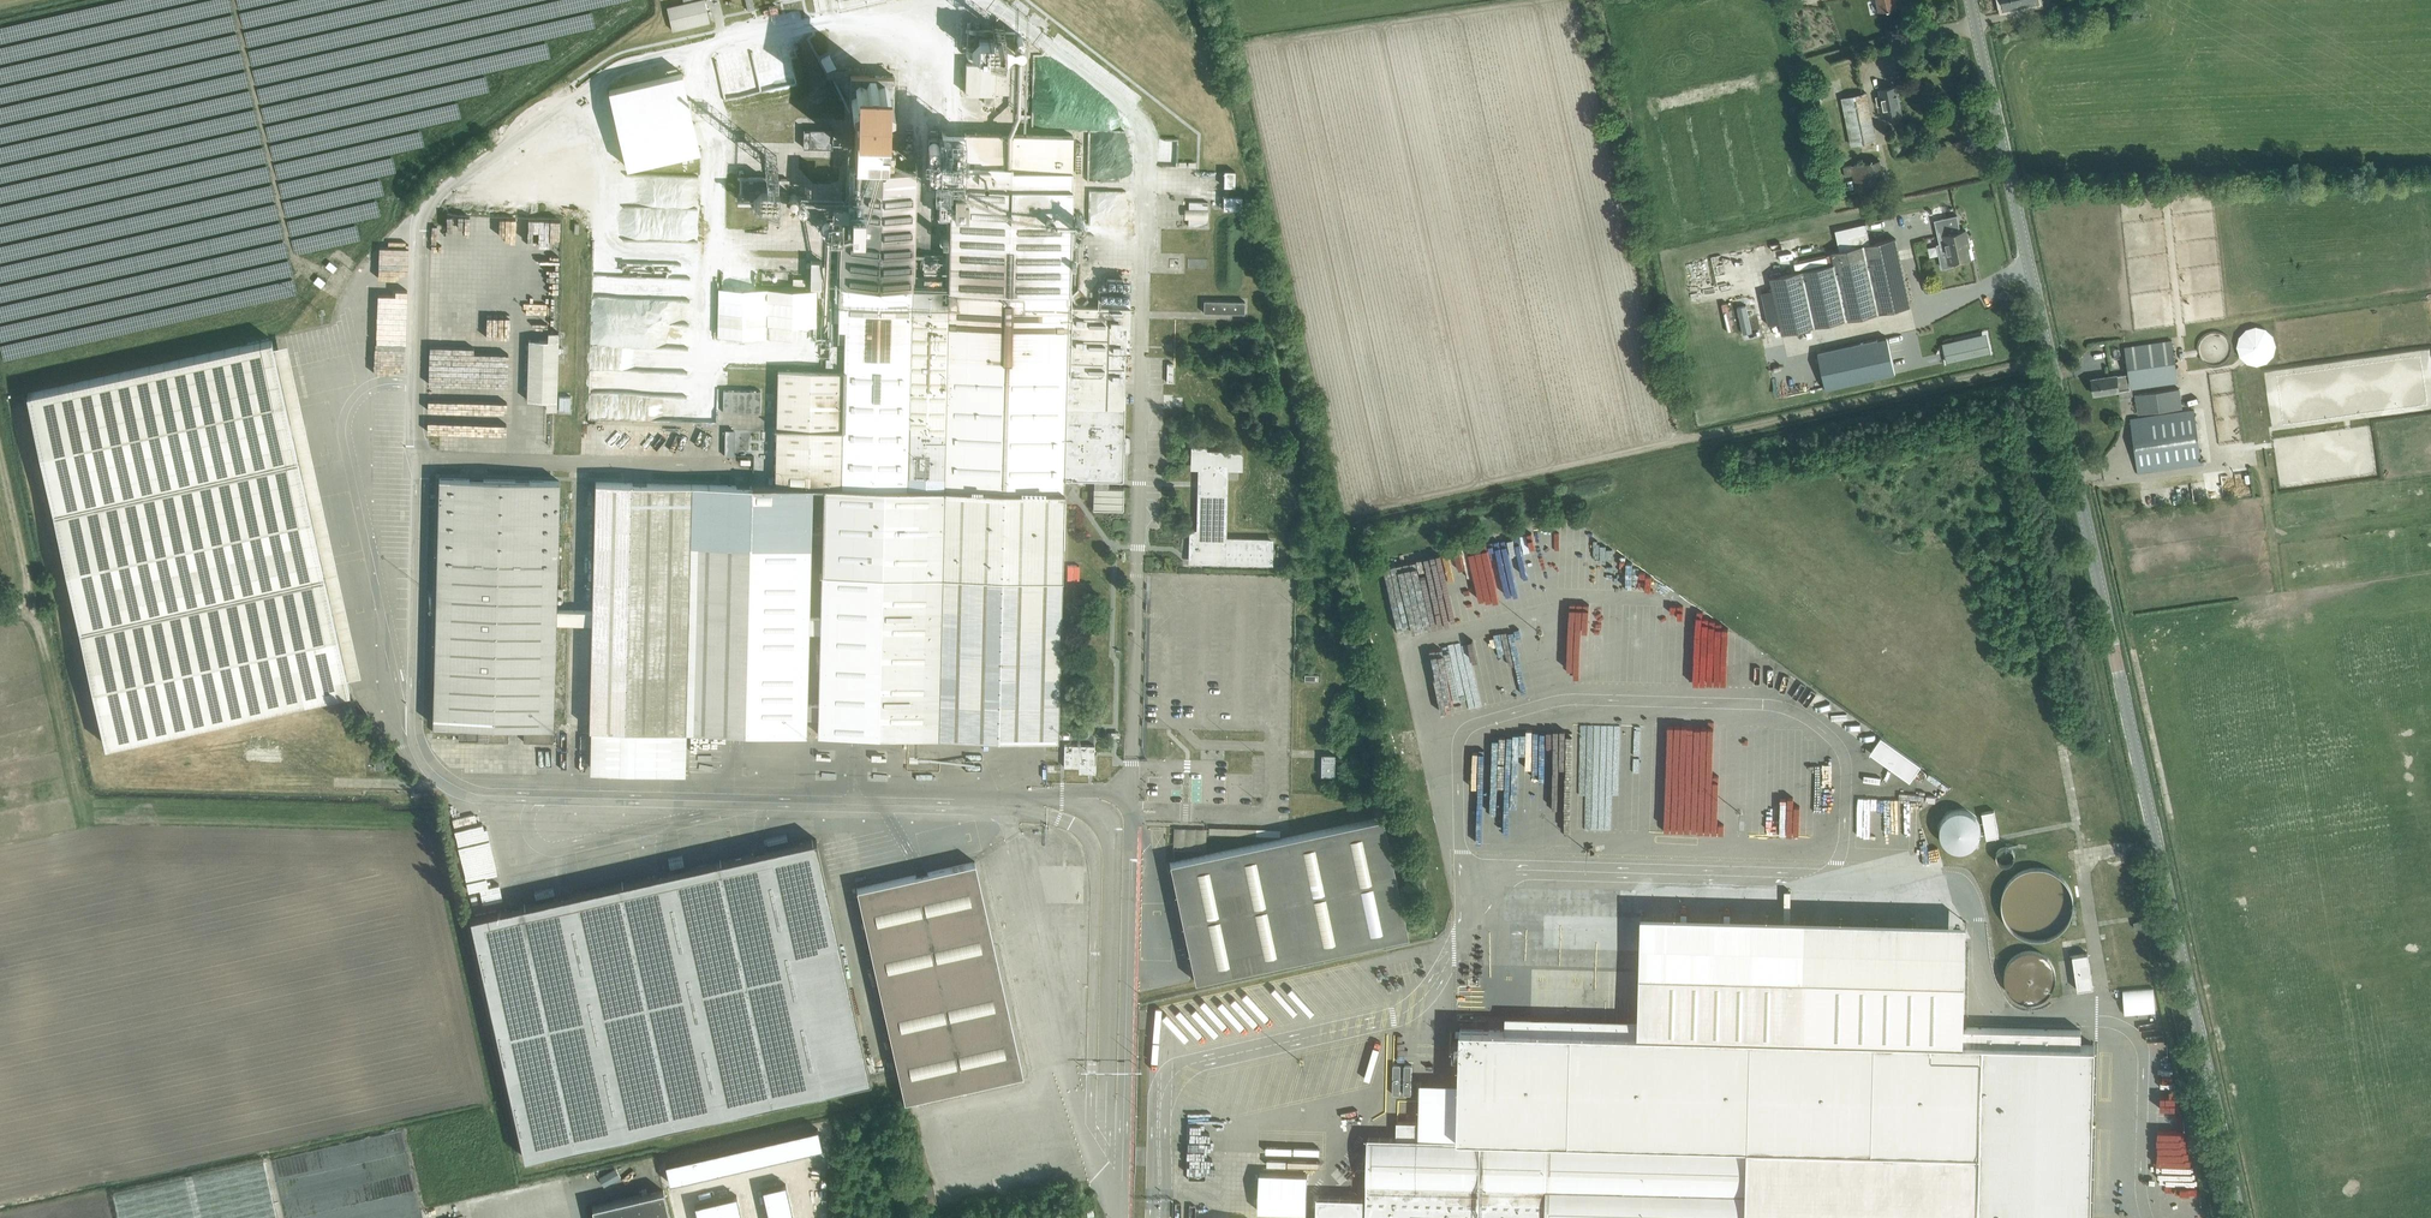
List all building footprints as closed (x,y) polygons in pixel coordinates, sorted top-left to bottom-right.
[(673,30),(710,22),(705,0),(683,0),(684,3),(667,7),(673,30)] [(748,10),(755,8),(754,0),(746,0),(748,10)] [(1139,0),(1120,0),(1134,9),(1139,0)] [(1880,10),(1886,8),(1898,6),(1896,0),(1878,0),(1880,10)] [(2003,9),(2039,2),(2038,0),(2002,0),(2003,9)] [(777,6),(764,9),(765,15),(779,11),(777,6)] [(830,54),(822,59),(827,70),(836,65),(830,54)] [(1012,93),(1014,63),(968,62),(967,92),(985,92),(984,103),(993,103),(994,92),(1012,93)] [(629,166),(705,151),(689,71),(612,87),(629,166)] [(752,486),(691,484),(595,482),(592,610),(556,609),(560,481),(439,478),(433,724),(434,724),(434,732),(458,732),(458,740),(508,741),(509,726),(524,726),(524,741),(553,742),(553,727),(556,623),(592,623),(589,728),(591,728),(686,730),(806,733),(806,717),(818,717),(818,733),(1046,739),(1058,739),(1064,492),(1065,493),(1070,484),(1064,481),(1065,478),(1094,479),(1093,508),(1123,509),(1124,488),(1108,487),(1108,479),(1123,480),(1125,350),(1129,350),(1130,307),(1069,305),(1073,135),(941,132),(939,215),(950,216),(948,302),(942,302),(943,255),(925,255),(924,286),(913,286),(915,170),(890,169),(890,154),(886,153),(887,125),(893,125),(894,76),(850,75),(849,124),(855,124),(854,153),(871,153),(871,169),(849,168),(848,235),(841,235),(839,293),(834,293),(834,323),(839,323),(838,343),(845,343),(844,370),(843,370),(843,372),(778,370),(775,485),(752,485),(752,481),(752,486)] [(1902,114),(1896,85),(1880,89),(1882,96),(1876,97),(1880,118),(1902,114)] [(1869,91),(1841,96),(1850,144),(1878,139),(1869,91)] [(963,121),(973,121),(973,102),(962,102),(963,121)] [(832,148),(833,129),(804,128),(803,147),(832,148)] [(1180,161),(1180,144),(1163,143),(1162,161),(1180,161)] [(1880,158),(1845,166),(1847,175),(1854,174),(1857,189),(1886,183),(1880,158)] [(1234,186),(1235,170),(1224,170),(1224,185),(1234,186)] [(755,190),(755,211),(779,212),(778,214),(789,214),(790,180),(779,180),(779,191),(755,190)] [(1241,209),(1241,195),(1223,195),(1223,208),(1241,209)] [(1970,258),(1966,239),(1968,239),(1966,230),(1959,231),(1958,227),(1960,227),(1957,214),(1940,218),(1943,235),(1938,236),(1940,243),(1937,244),(1942,267),(1953,265),(1952,262),(1970,258)] [(1910,305),(1896,238),(1870,244),(1867,232),(1848,236),(1851,248),(1832,252),(1834,263),(1770,278),(1782,334),(1847,319),(1910,305)] [(823,260),(812,260),(811,286),(822,286),(823,260)] [(660,277),(661,296),(673,295),(672,276),(660,277)] [(1122,299),(1123,279),(1107,278),(1107,290),(1099,289),(1099,298),(1122,299)] [(592,321),(596,420),(672,417),(674,410),(676,411),(687,410),(686,391),(682,391),(682,387),(691,362),(690,324),(679,320),(679,317),(677,321),(634,323),(633,305),(631,305),(622,302),(620,306),(619,280),(605,280),(617,285),(614,292),(614,298),(607,295),(608,306),(611,306),(612,313),(607,314),(624,320),(592,321)] [(810,288),(718,289),(718,318),(810,317),(810,288)] [(1244,313),(1245,301),(1204,300),(1204,312),(1244,313)] [(2247,325),(2239,359),(2272,365),(2279,332),(2247,325)] [(1698,349),(1713,347),(1711,333),(1696,335),(1698,349)] [(2230,352),(2230,349),(2230,346),(2229,343),(2228,341),(2226,338),(2221,335),(2216,334),(2212,334),(2209,334),(2207,335),(2204,337),(2202,340),(2201,342),(2200,345),(2199,348),(2199,352),(2200,354),(2201,357),(2203,359),(2205,361),(2208,363),(2211,364),(2214,364),(2217,364),(2220,363),(2222,362),(2225,360),(2227,358),(2229,355),(2230,352)] [(1954,351),(1945,353),(1947,362),(1990,352),(1988,343),(1982,345),(1980,335),(1952,341),(1954,351)] [(1887,337),(1817,352),(1825,389),(1895,373),(1887,337)] [(350,691),(272,339),(28,393),(74,601),(106,745),(350,691)] [(558,340),(529,339),(527,400),(557,401),(558,352),(563,353),(563,348),(558,347),(558,340)] [(2172,340),(2124,347),(2131,388),(2178,381),(2172,340)] [(2092,378),(2094,394),(2131,388),(2128,373),(2092,378)] [(2179,387),(2147,392),(2135,394),(2138,413),(2182,407),(2179,387)] [(723,390),(723,412),(760,413),(760,390),(723,390)] [(559,397),(559,411),(570,412),(571,397),(559,397)] [(2195,409),(2142,417),(2130,418),(2138,472),(2202,463),(2195,409)] [(440,451),(484,452),(484,442),(441,441),(440,451)] [(1224,539),(1226,467),(1240,468),(1241,453),(1205,452),(1205,448),(1193,448),(1193,467),(1200,467),(1198,531),(1191,531),(1190,561),(1271,562),(1271,540),(1224,539)] [(1525,561),(1535,560),(1532,534),(1522,535),(1525,561)] [(1504,559),(1504,561),(1512,559),(1508,541),(1482,546),(1485,563),(1504,559)] [(1447,556),(1384,564),(1394,638),(1412,636),(1410,622),(1424,620),(1426,631),(1433,630),(1432,622),(1437,621),(1434,594),(1446,593),(1447,606),(1454,605),(1447,556)] [(1668,584),(1661,584),(1661,578),(1649,577),(1648,593),(1667,594),(1668,584)] [(585,597),(585,584),(571,584),(571,598),(585,597)] [(1582,653),(1580,681),(1617,683),(1618,663),(1627,664),(1627,672),(1637,672),(1640,610),(1630,609),(1630,608),(1576,605),(1574,653),(1582,653)] [(1466,660),(1474,658),(1483,706),(1502,702),(1491,637),(1463,642),(1466,660)] [(1586,810),(1708,813),(1709,747),(1697,746),(1697,726),(1597,723),(1597,729),(1588,729),(1586,810)] [(1419,763),(1413,734),(1403,736),(1410,765),(1419,763)] [(1514,794),(1515,736),(1487,736),(1487,755),(1500,755),(1499,819),(1513,819),(1513,794),(1514,794)] [(1921,765),(1908,756),(1882,737),(1873,750),(1912,778),(1921,765)] [(916,739),(916,740),(911,740),(912,752),(931,752),(930,744),(925,744),(925,738),(916,739)] [(1064,744),(1064,766),(1086,767),(1086,771),(1094,771),(1094,745),(1064,744)] [(281,760),(281,751),(251,750),(250,759),(281,760)] [(1334,776),(1335,755),(1321,754),(1321,775),(1334,776)] [(1981,829),(1982,825),(1981,820),(1980,817),(1978,813),(1976,810),(1973,808),(1969,806),(1965,804),(1961,804),(1957,804),(1953,805),(1949,807),(1946,810),(1943,813),(1941,817),(1940,820),(1939,825),(1939,829),(1941,833),(1942,837),(1945,840),(1949,843),(1951,844),(1955,846),(1959,847),(1963,846),(1967,845),(1972,843),(1975,841),(1978,837),(1980,834),(1981,829)] [(1999,836),(1994,810),(1982,812),(1987,838),(1999,836)] [(459,843),(491,838),(487,812),(455,817),(459,843)] [(1408,935),(1386,831),(1383,817),(1169,862),(1195,979),(1408,935)] [(1175,828),(1175,848),(1205,848),(1206,828),(1175,828)] [(870,1080),(848,979),(816,839),(470,917),(524,1157),(870,1080)] [(1023,1073),(1001,979),(975,861),(857,888),(904,1100),(1023,1073)] [(2072,905),(2073,898),(2072,892),(2070,885),(2067,879),(2063,874),(2057,869),(2052,867),(2045,864),(2040,864),(2034,864),(2027,866),(2020,869),(2015,873),(2010,878),(2007,884),(2005,890),(2004,897),(2005,903),(2006,910),(2010,917),(2014,922),(2019,926),(2024,929),(2030,931),(2037,932),(2043,932),(2050,930),(2057,927),(2063,922),(2066,918),(2070,911),(2072,905)] [(1060,869),(1060,898),(1084,897),(1084,869),(1060,869)] [(2051,982),(2052,977),(2051,972),(2050,968),(2048,964),(2045,960),(2040,956),(2036,954),(2032,952),(2028,952),(2023,952),(2017,954),(2013,956),(2009,959),(2006,962),(2003,967),(2001,972),(2001,977),(2001,982),(2002,986),(2004,991),(2007,994),(2011,998),(2015,1001),(2020,1002),(2024,1003),(2029,1003),(2036,1001),(2040,999),(2044,996),(2047,992),(2050,987),(2051,982)] [(2093,987),(2088,953),(2072,955),(2078,990),(2093,987)] [(2158,988),(2124,989),(2125,1013),(2158,1012),(2158,988)] [(2095,1045),(2081,1044),(2081,1030),(1963,1027),(1962,1042),(1505,1030),(1460,1029),(1458,1139),(1419,1138),(1419,1121),(1397,1120),(1396,1138),(1368,1137),(1366,1210),(1363,1210),(1363,1198),(1318,1197),(1317,1217),(2090,1217),(2095,1045)] [(817,1127),(805,1130),(810,1149),(822,1146),(817,1127)] [(805,1130),(794,1132),(798,1152),(810,1149),(805,1130)] [(794,1132),(782,1135),(786,1154),(798,1152),(794,1132)] [(782,1135),(770,1138),(775,1157),(786,1154),(782,1135)] [(770,1138),(759,1141),(763,1160),(775,1157),(770,1138)] [(759,1141),(747,1143),(751,1163),(763,1160),(759,1141)] [(747,1143),(735,1146),(740,1165),(751,1163),(747,1143)] [(735,1146),(724,1149),(728,1168),(740,1165),(735,1146)] [(724,1149),(712,1152),(716,1171),(728,1168),(724,1149)] [(712,1152),(700,1154),(705,1173),(716,1171),(712,1152)] [(700,1154),(688,1157),(693,1176),(705,1173),(700,1154)] [(688,1157),(677,1160),(681,1179),(693,1176),(688,1157)] [(119,1217),(277,1217),(263,1159),(113,1193),(119,1217)] [(677,1160),(665,1163),(669,1182),(681,1179),(677,1160)] [(783,1183),(762,1188),(765,1200),(786,1195),(783,1183)] [(663,1190),(592,1207),(595,1217),(670,1217),(663,1190)] [(736,1194),(715,1199),(718,1211),(739,1206),(736,1194)] [(786,1195),(765,1200),(767,1211),(789,1206),(786,1195)] [(715,1199),(694,1204),(697,1215),(718,1211),(715,1199)] [(718,1211),(720,1217),(739,1217),(742,1217),(739,1206),(718,1211)] [(767,1211),(769,1217),(791,1217),(789,1206),(767,1211)]
